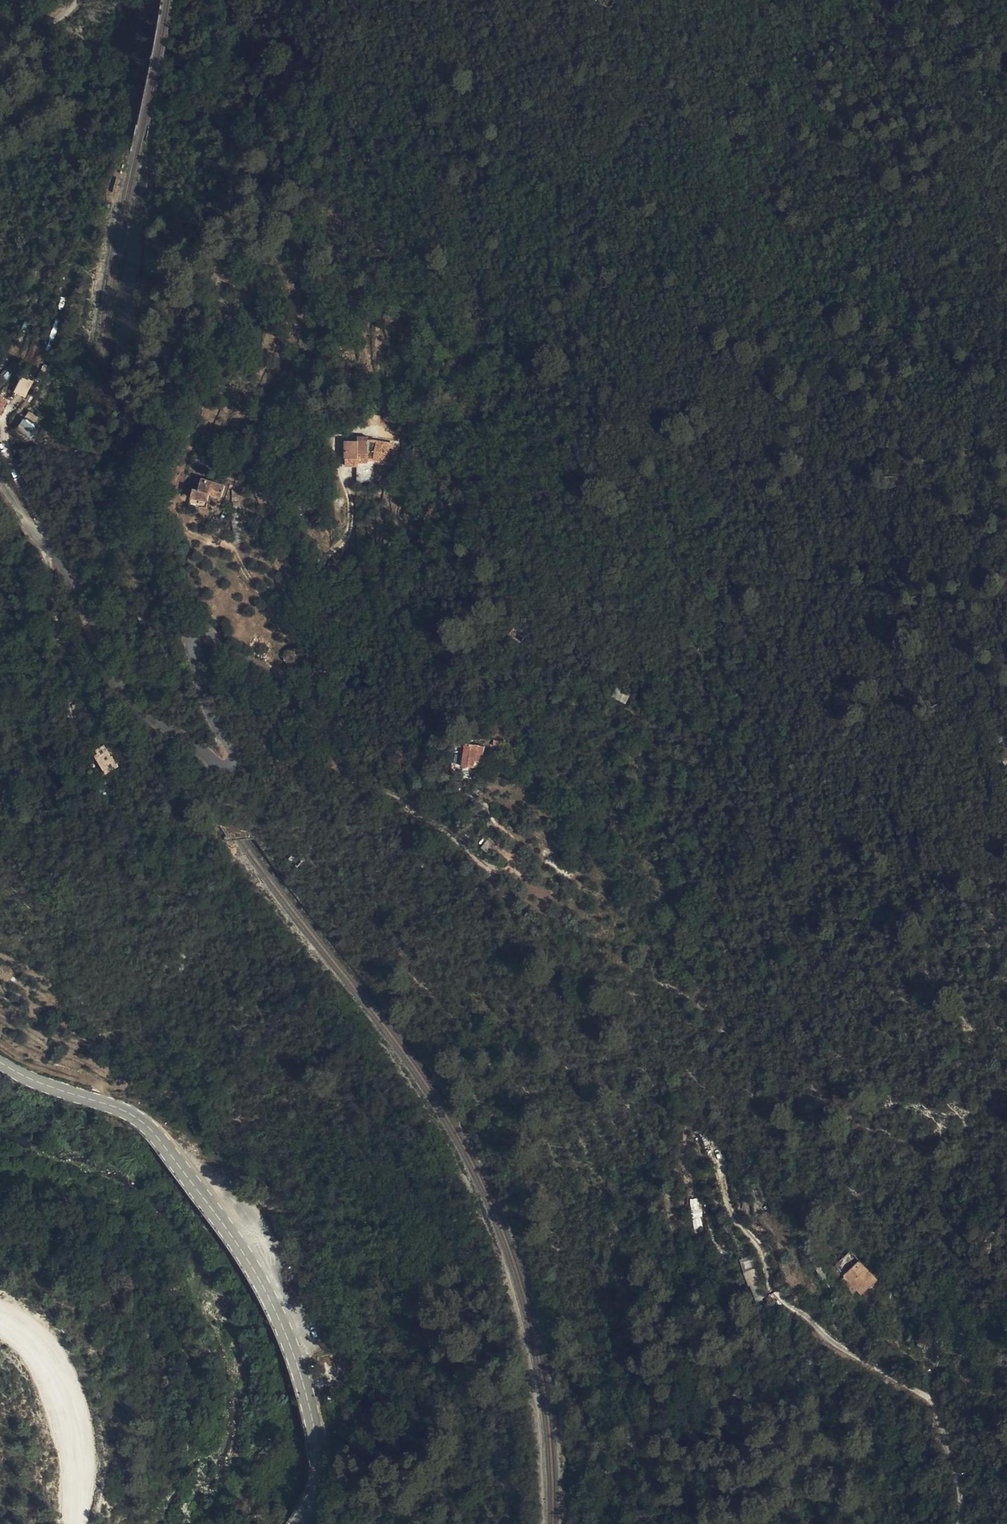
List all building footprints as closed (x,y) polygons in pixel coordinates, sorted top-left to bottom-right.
[(19,376),(13,393),(26,398),(32,381),(19,376)] [(357,408),(362,396),(358,394),(355,393),(351,405),(357,408)] [(38,428),(45,418),(32,409),(25,419),(38,428)] [(375,439),(375,434),(375,430),(365,430),(365,434),(365,439),(375,439)] [(373,474),(379,476),(380,453),(398,458),(402,439),(381,434),(375,434),(375,439),(365,439),(365,434),(353,434),(352,451),(363,451),(363,459),(362,474),(368,474),(373,474)] [(260,457),(263,467),(271,463),(267,454),(260,457)] [(260,457),(252,461),(255,470),(263,467),(260,457)] [(216,483),(219,473),(208,469),(206,479),(216,483)] [(229,488),(231,476),(219,473),(216,483),(216,484),(229,488)] [(198,487),(215,491),(216,484),(216,483),(206,479),(200,477),(198,487)] [(216,511),(219,501),(208,496),(204,506),(216,511)] [(526,622),(513,614),(507,624),(520,632),(526,622)] [(631,684),(619,677),(618,678),(615,686),(627,692),(631,684)] [(472,737),(473,733),(466,732),(463,759),(475,760),(477,760),(479,759),(480,757),(482,756),(486,740),(479,738),(472,737)] [(119,750),(113,740),(104,745),(111,756),(119,750)] [(878,1281),(851,1250),(836,1264),(858,1289),(862,1294),(878,1281)] [(755,1264),(745,1268),(752,1280),(760,1277),(755,1264)] [(832,1268),(854,1292),(858,1289),(836,1264),(832,1268)]
